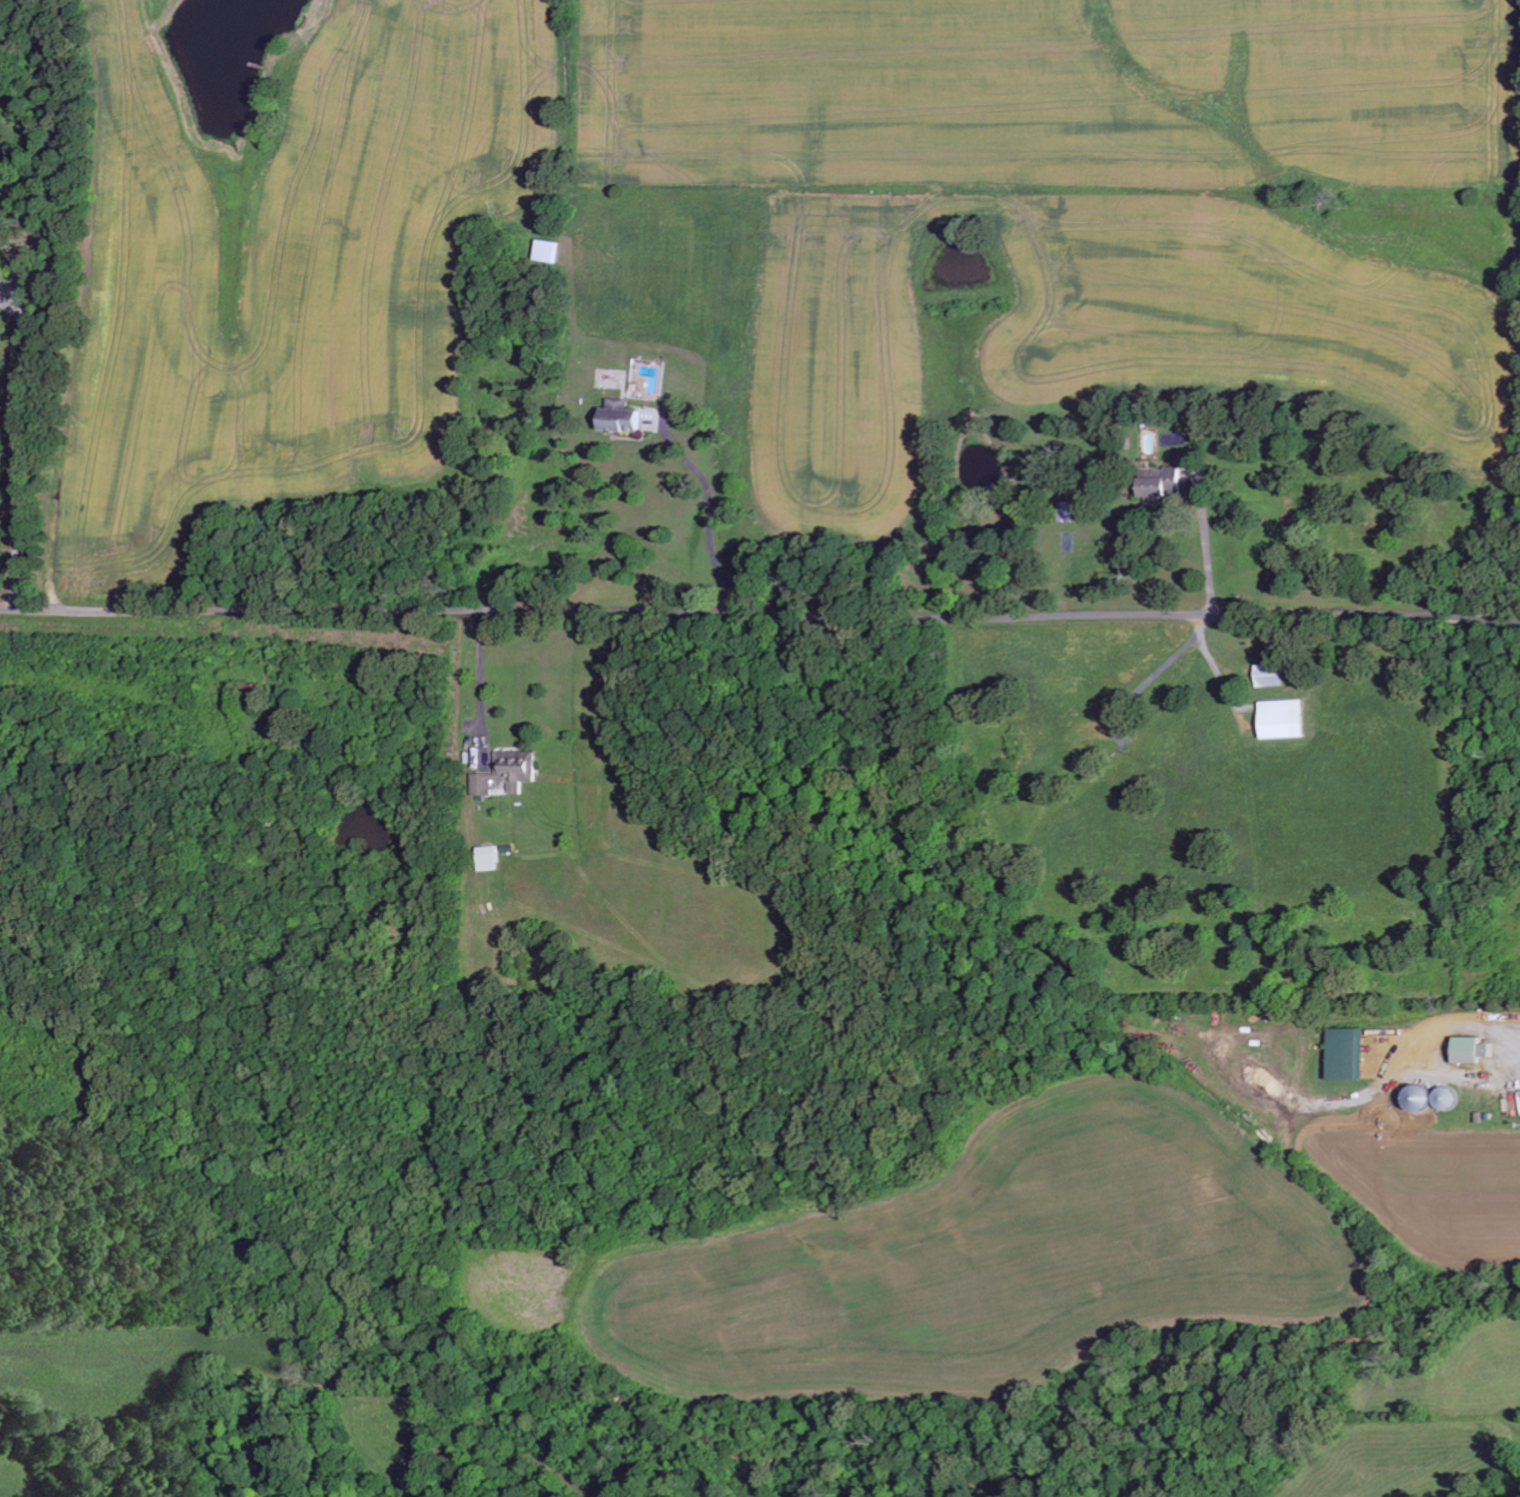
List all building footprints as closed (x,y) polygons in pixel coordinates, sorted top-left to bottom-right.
[(564,263),(567,243),(542,238),(539,258),(564,263)] [(646,433),(648,410),(632,409),(633,400),(609,398),(607,430),(646,433)] [(1147,498),(1186,498),(1185,467),(1157,468),(1157,478),(1147,478),(1147,498)] [(1261,664),(1262,686),(1289,686),(1289,663),(1261,664)] [(1267,739),(1311,737),(1309,700),(1266,701),(1267,739)] [(539,751),(498,752),(498,773),(473,773),(473,795),(494,795),(494,782),(511,782),(511,794),(524,793),(524,782),(539,782),(539,751)] [(480,846),(481,870),(501,870),(500,845),(480,846)] [(1461,1062),(1487,1062),(1487,1056),(1496,1056),(1495,1042),(1487,1043),(1487,1036),(1460,1036),(1461,1062)] [(1464,1105),(1461,1085),(1435,1089),(1434,1082),(1413,1085),(1416,1112),(1464,1105)]
